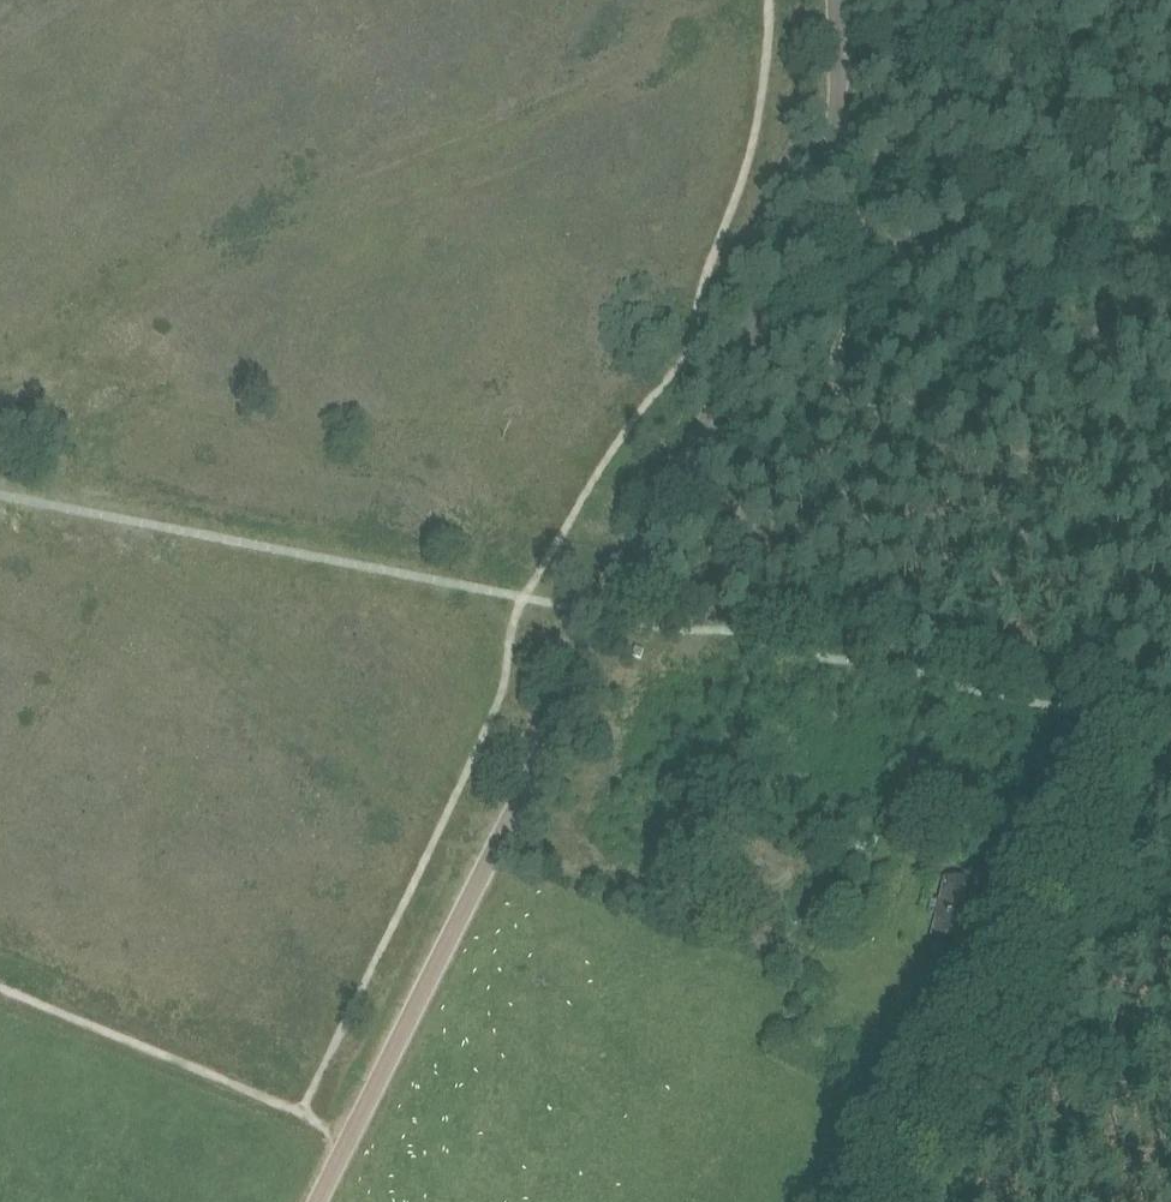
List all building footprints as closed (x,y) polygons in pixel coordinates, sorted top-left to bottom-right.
[(947,804),(950,793),(935,790),(933,801),(947,804)] [(983,887),(944,878),(939,901),(932,899),(929,910),(937,912),(932,934),(970,943),(983,887)]
